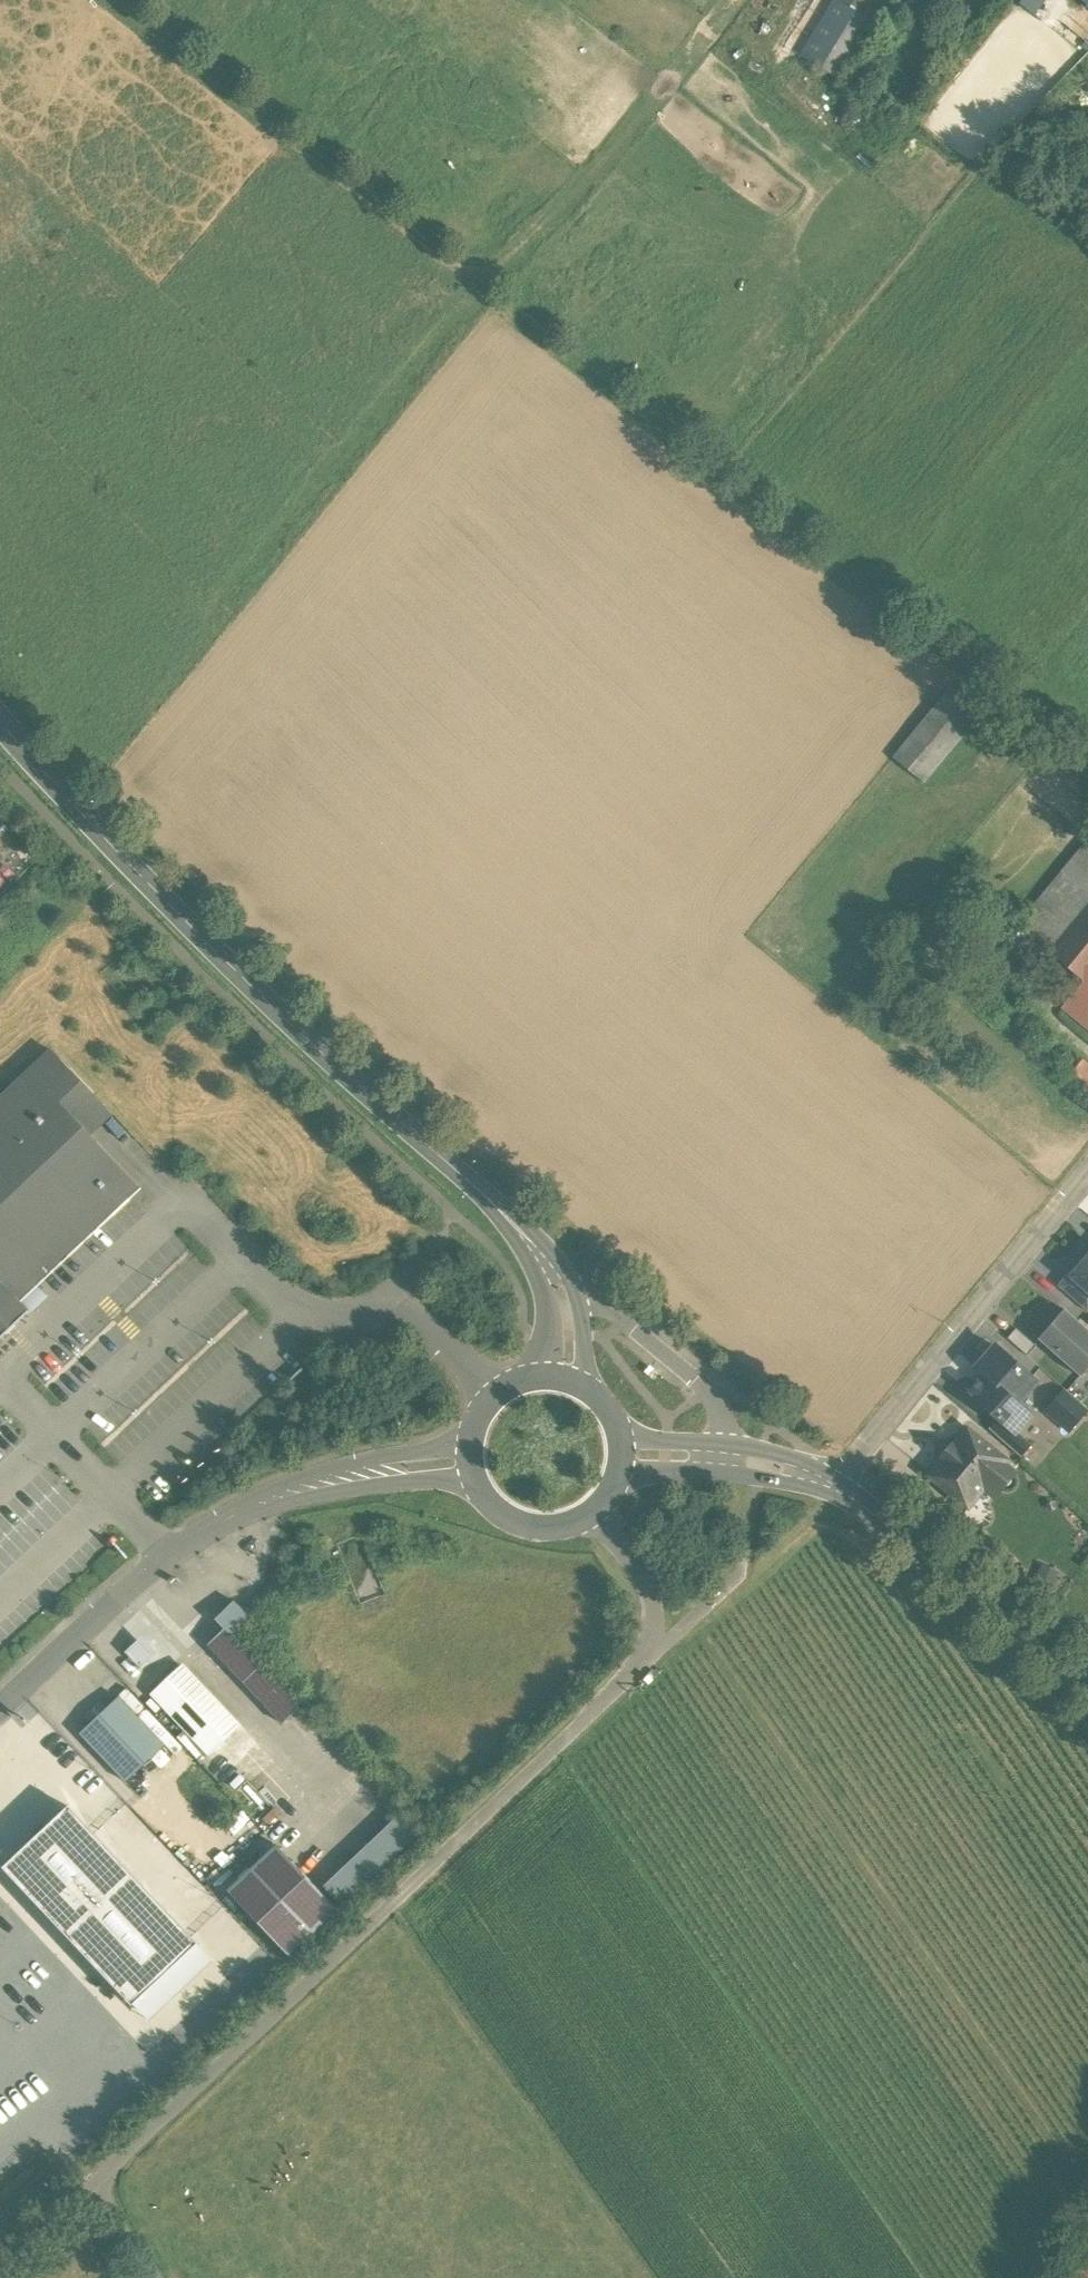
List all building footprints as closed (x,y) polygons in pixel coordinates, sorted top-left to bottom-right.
[(879,0),(834,0),(801,56),(840,80),(885,4),(879,0)] [(985,714),(954,688),(899,755),(930,781),(985,714)] [(1052,953),(1087,910),(1087,843),(1018,925),(1052,953)] [(1052,953),(1083,981),(1085,982),(1087,978),(1087,910),(1052,953)] [(1083,981),(1063,1005),(1087,1026),(1087,985),(1085,982),(1083,981)] [(0,1100),(0,1339),(29,1312),(17,1299),(128,1194),(137,1186),(85,1131),(108,1109),(93,1094),(93,1093),(53,1051),(0,1100)] [(1080,1062),(1069,1075),(1087,1090),(1087,1068),(1080,1062)] [(1072,1277),(1087,1291),(1087,1258),(1072,1277)] [(1087,1312),(1087,1291),(1072,1277),(1069,1275),(1058,1287),(1087,1313),(1087,1312)] [(1065,1309),(1038,1339),(1081,1377),(1087,1369),(1087,1330),(1085,1327),(1065,1309)] [(1036,1346),(1016,1328),(1007,1338),(1027,1356),(1036,1346)] [(1010,1355),(1007,1356),(996,1346),(977,1368),(985,1375),(1017,1403),(1036,1381),(1020,1367),(1020,1364),(1010,1355)] [(1017,1403),(985,1375),(969,1393),(986,1408),(986,1411),(994,1418),(997,1418),(999,1420),(1014,1433),(1016,1432),(1030,1415),(1017,1403)] [(1087,1409),(1066,1390),(1046,1411),(1068,1431),(1087,1409)] [(1016,1432),(1014,1433),(999,1420),(990,1430),(1020,1456),(1030,1444),(1016,1432)] [(1001,1458),(967,1430),(957,1443),(956,1446),(958,1450),(948,1462),(947,1461),(945,1460),(942,1461),(941,1462),(930,1475),(968,1506),(989,1480),(999,1488),(1013,1472),(999,1461),(1001,1458)] [(1058,1571),(1039,1567),(1034,1586),(1053,1591),(1058,1571)] [(230,1635),(250,1616),(234,1600),(215,1619),(224,1629),(230,1635)] [(207,1644),(282,1724),(299,1708),(230,1635),(224,1629),(207,1644)] [(141,1668),(157,1653),(142,1637),(126,1652),(141,1668)] [(238,1725),(183,1667),(153,1695),(209,1753),(238,1725)] [(166,1749),(122,1700),(102,1719),(82,1738),(129,1785),(166,1749)] [(4,1866),(132,2004),(197,1945),(69,1807),(4,1866)] [(418,1833),(401,1815),(328,1883),(345,1901),(418,1833)] [(338,1910),(277,1846),(228,1891),(289,1956),(338,1910)] [(197,1945),(132,2004),(147,2020),(211,1960),(197,1945)]
